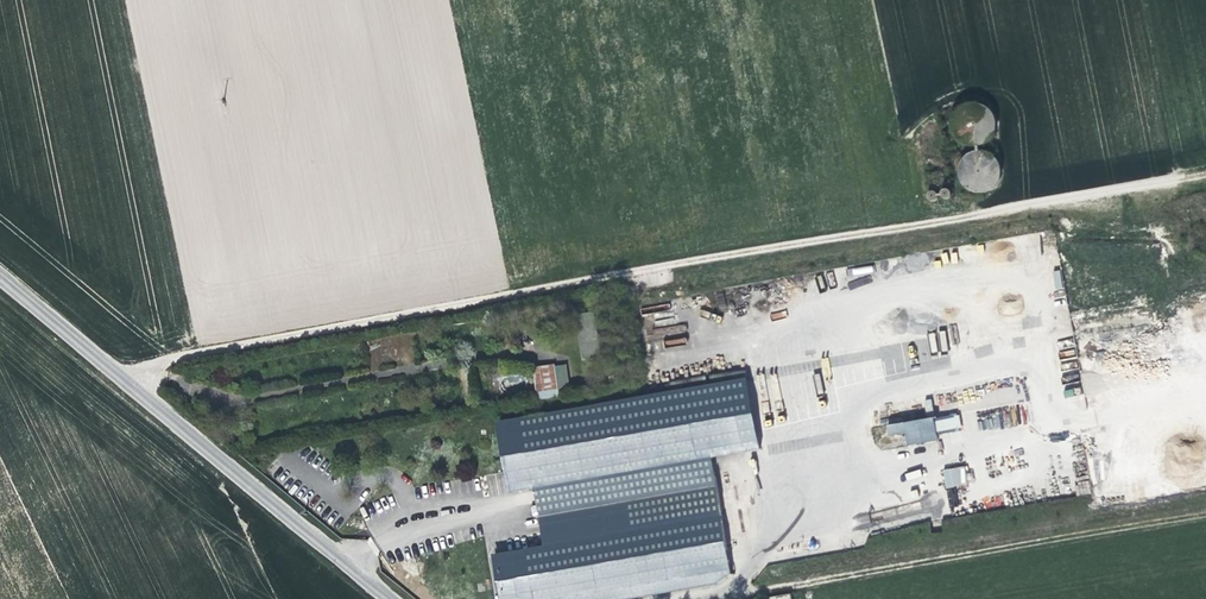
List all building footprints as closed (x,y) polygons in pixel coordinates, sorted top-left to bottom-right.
[(957,139),(961,145),(967,149),(974,151),(981,151),(988,149),(994,144),(998,137),(999,130),(998,122),(995,116),(989,110),(982,107),(975,107),(968,109),(962,113),(957,118),(955,125),(955,132),(957,139)] [(975,196),(982,198),(989,197),(996,194),(1001,189),(1004,183),(1005,176),(1004,169),(1000,162),(995,158),(989,155),(982,154),(975,156),(969,160),(964,166),(962,172),(962,180),(964,187),(969,192),(975,196)] [(582,357),(599,354),(592,311),(575,314),(582,357)] [(497,424),(515,494),(536,493),(541,551),(496,555),(505,598),(670,598),(733,585),(715,465),(893,431),(898,448),(939,442),(935,424),(990,412),(999,434),(1055,420),(1039,328),(497,424)] [(558,392),(570,390),(565,362),(532,367),(537,400),(559,396),(558,392)] [(945,488),(967,485),(964,466),(942,469),(945,488)] [(905,473),(906,480),(922,477),(920,470),(905,473)]
